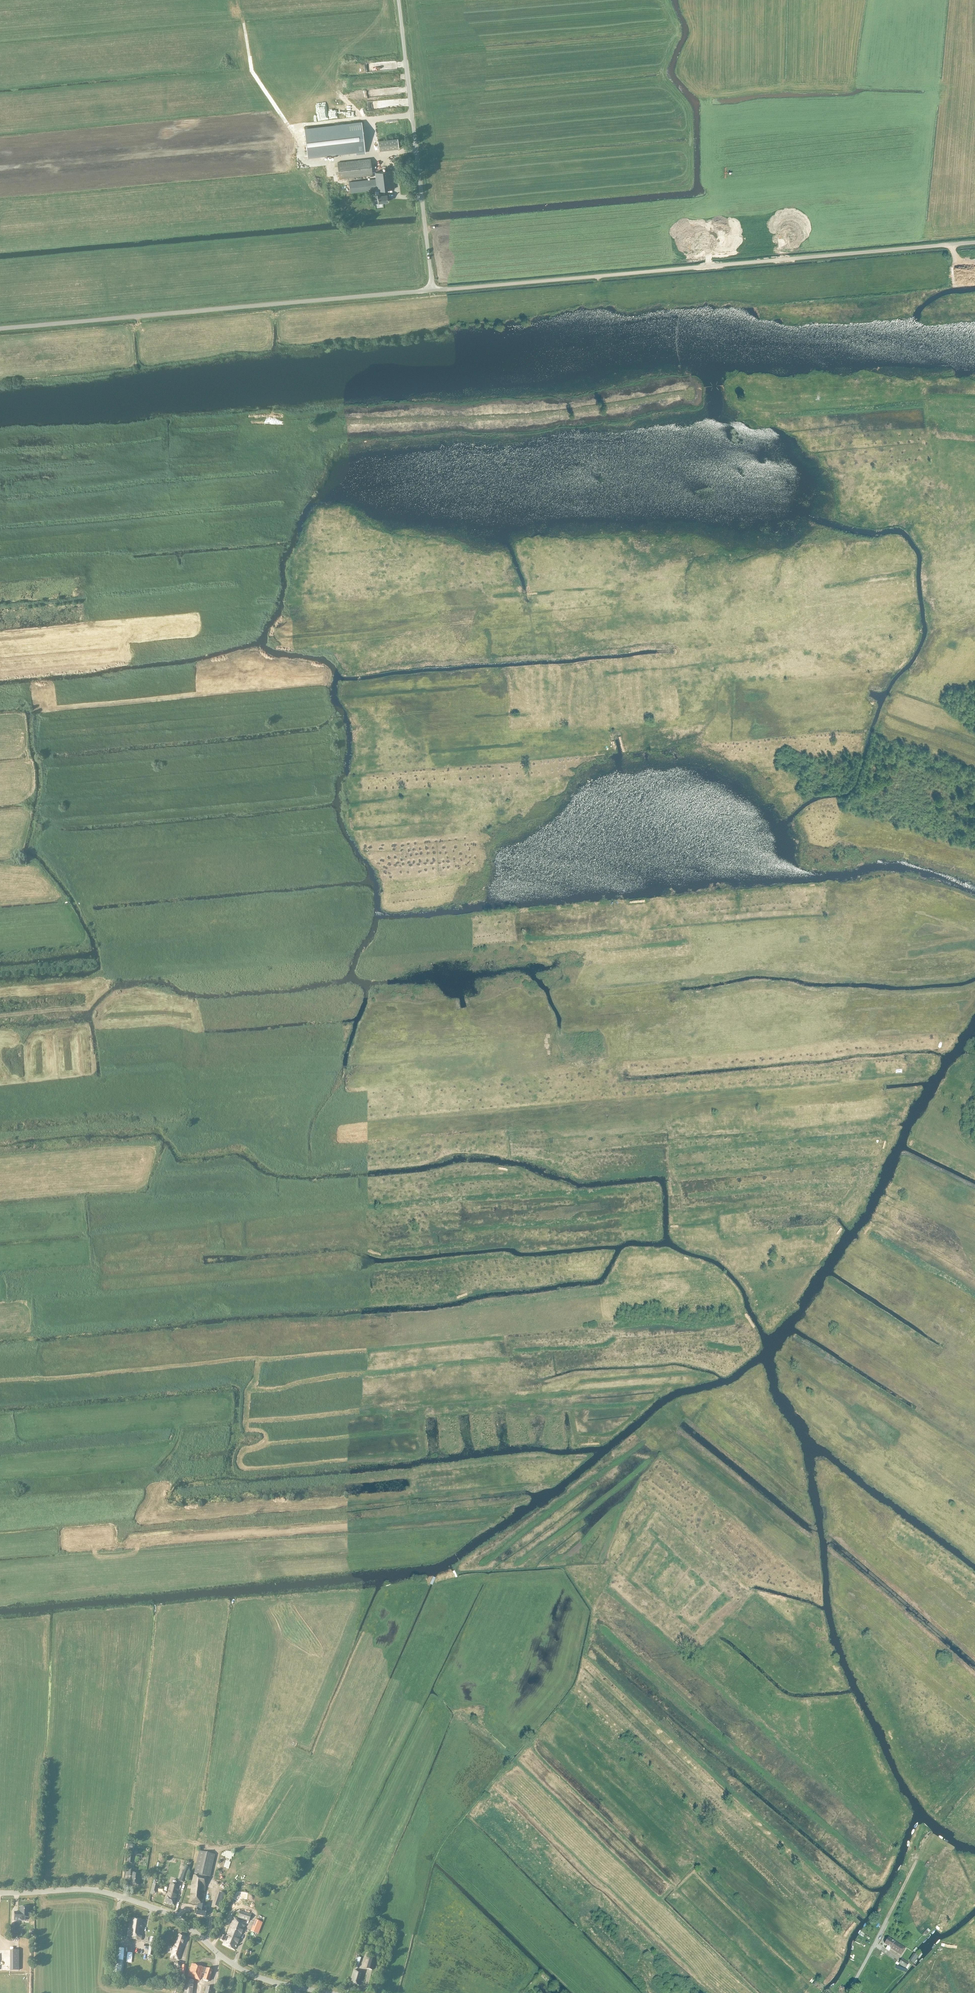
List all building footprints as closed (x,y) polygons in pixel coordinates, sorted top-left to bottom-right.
[(356,153),(365,152),(361,123),(304,130),(307,157),(356,152),(356,153)] [(378,140),(379,150),(399,148),(398,138),(378,140)] [(371,158),(337,162),(339,178),(372,175),(371,158)] [(387,201),(387,194),(384,195),(383,190),(394,188),(392,170),(375,172),(376,179),(349,182),(350,192),(377,189),(377,190),(379,190),(380,195),(378,195),(379,202),(387,201)] [(135,1845),(128,1844),(127,1853),(133,1854),(135,1845)] [(196,1915),(206,1916),(207,1910),(207,1905),(203,1905),(204,1898),(207,1878),(206,1878),(207,1876),(210,1877),(215,1855),(199,1852),(194,1873),(198,1874),(197,1876),(194,1875),(192,1881),(191,1888),(190,1903),(199,1904),(198,1908),(197,1908),(196,1915)] [(185,1866),(184,1870),(180,1880),(184,1882),(188,1872),(189,1867),(185,1866)] [(128,1870),(127,1876),(131,1877),(131,1878),(130,1884),(139,1885),(141,1874),(133,1873),(134,1871),(128,1870)] [(174,1905),(179,1886),(171,1883),(165,1903),(174,1905)] [(225,1893),(219,1892),(215,1907),(221,1908),(225,1893)] [(29,1917),(29,1907),(20,1907),(20,1913),(15,1913),(14,1920),(25,1920),(25,1917),(29,1917)] [(238,1917),(249,1921),(251,1915),(240,1911),(238,1917)] [(235,1950),(246,1922),(235,1917),(223,1945),(235,1950)] [(130,1919),(127,1940),(141,1941),(143,1929),(141,1929),(143,1920),(130,1919)] [(255,1920),(251,1932),(255,1933),(259,1922),(255,1920)] [(10,1936),(22,1936),(22,1932),(14,1932),(14,1927),(10,1927),(10,1936)] [(186,1936),(179,1934),(178,1938),(177,1938),(171,1958),(173,1959),(174,1957),(177,1958),(177,1960),(178,1960),(184,1944),(183,1943),(186,1936)] [(153,1956),(156,1938),(150,1937),(149,1942),(150,1942),(147,1955),(153,1956)] [(888,1938),(885,1944),(891,1948),(891,1949),(901,1955),(905,1948),(895,1941),(894,1942),(888,1938)] [(18,1951),(10,1951),(10,1971),(19,1971),(18,1951)] [(909,1960),(913,1963),(918,1956),(914,1953),(909,1960)] [(369,1959),(367,1969),(372,1971),(375,1961),(369,1959)] [(902,1959),(899,1963),(899,1964),(906,1968),(909,1964),(902,1959)] [(123,1961),(115,1960),(113,1975),(121,1976),(123,1961)] [(192,1964),(188,1976),(200,1980),(202,1973),(205,1974),(203,1979),(209,1981),(212,1970),(207,1968),(207,1969),(204,1968),(192,1964)] [(183,1988),(186,1966),(182,1965),(180,1978),(183,1979),(182,1982),(179,1982),(178,1987),(183,1988)] [(351,1983),(359,1985),(361,1979),(363,1973),(355,1970),(353,1976),(351,1983)] [(184,1992),(192,1992),(193,1980),(186,1979),(184,1992)]
